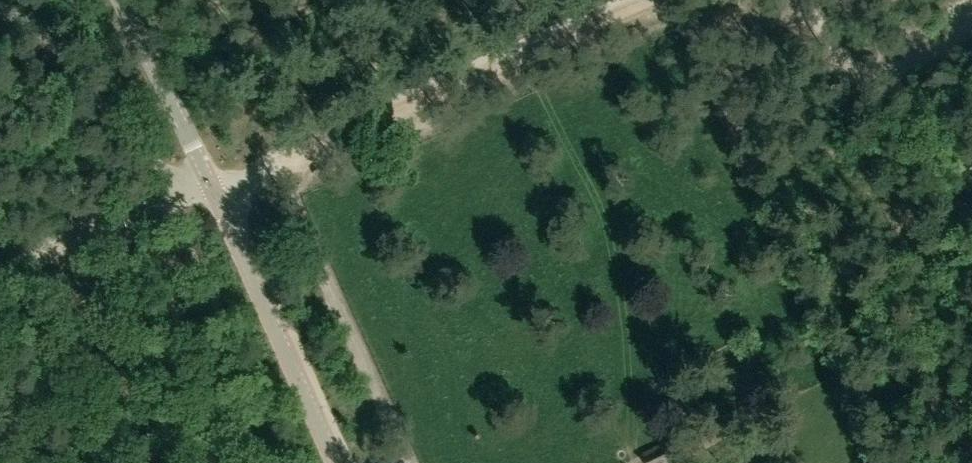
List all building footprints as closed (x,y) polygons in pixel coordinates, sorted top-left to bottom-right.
[(503,66),(502,75),(523,77),(524,68),(503,66)] [(705,449),(727,439),(719,422),(698,433),(705,449)] [(670,440),(642,453),(646,462),(679,462),(681,462),(670,440)]
